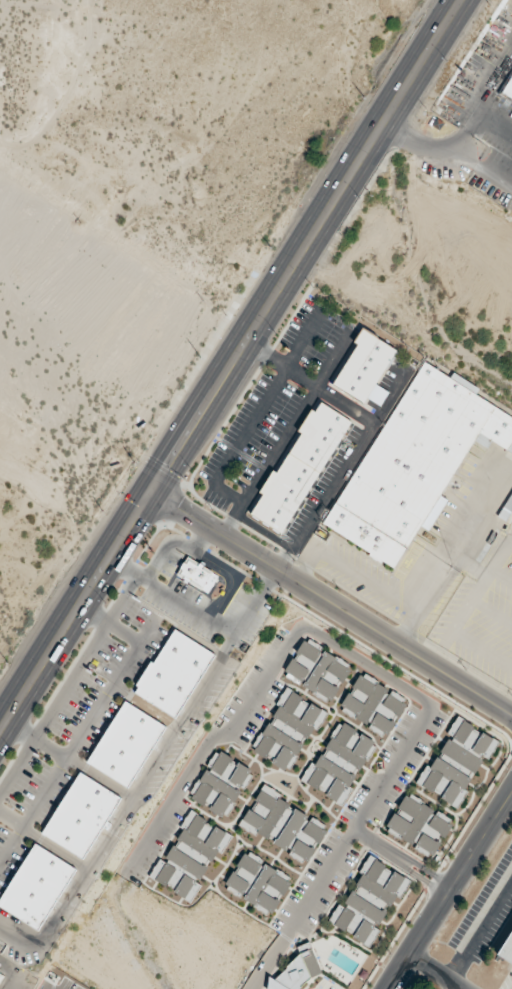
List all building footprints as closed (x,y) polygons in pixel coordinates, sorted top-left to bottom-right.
[(496,94),(511,104),(511,68),(496,94)] [(374,384),(388,392),(379,406),(365,398),(361,404),(330,385),(355,345),(351,343),(360,327),(376,337),(375,338),(395,350),(374,384)] [(419,525),(427,530),(446,500),(438,495),(478,432),(511,453),(511,418),(423,362),(321,522),(392,568),(419,525)] [(313,411),(319,402),(350,421),(280,533),(248,513),(261,494),(257,492),(271,470),(274,472),(299,433),(295,431),(309,409),(313,411)] [(505,522),(511,511),(511,493),(497,516),(505,522)] [(185,556),(217,576),(206,594),(174,574),(185,556)] [(151,663),(173,629),(214,655),(173,719),(132,693),(136,687),(133,685),(149,661),(151,663)] [(353,665),(303,638),(282,678),(332,705),(353,665)] [(409,701),(361,672),(337,711),(385,740),(409,701)] [(327,713),(287,690),(267,724),(267,723),(249,753),(287,775),(305,743),(309,745),(327,713)] [(123,701),(165,727),(126,788),(84,762),(123,701)] [(458,810),(497,739),(455,716),(417,787),(458,810)] [(302,786),(343,807),(378,742),(337,721),(302,786)] [(254,770),(215,750),(189,799),(228,820),(254,770)] [(78,772),(120,799),(81,860),(39,833),(78,772)] [(329,823),(260,788),(239,829),(308,865),(329,823)] [(432,860),(454,821),(405,793),(383,832),(432,860)] [(231,835),(190,811),(150,880),(191,904),(231,835)] [(36,931),(0,909),(0,896),(33,844),(74,870),(36,931)] [(271,917),(294,879),(245,851),(223,889),(271,917)] [(410,880),(369,855),(328,924),(369,949),(410,880)] [(494,956),(511,927),(511,967),(494,956)] [(309,944),(301,948),(299,961),(264,978),(269,978),(267,988),(295,988),(324,975),(309,944)]
